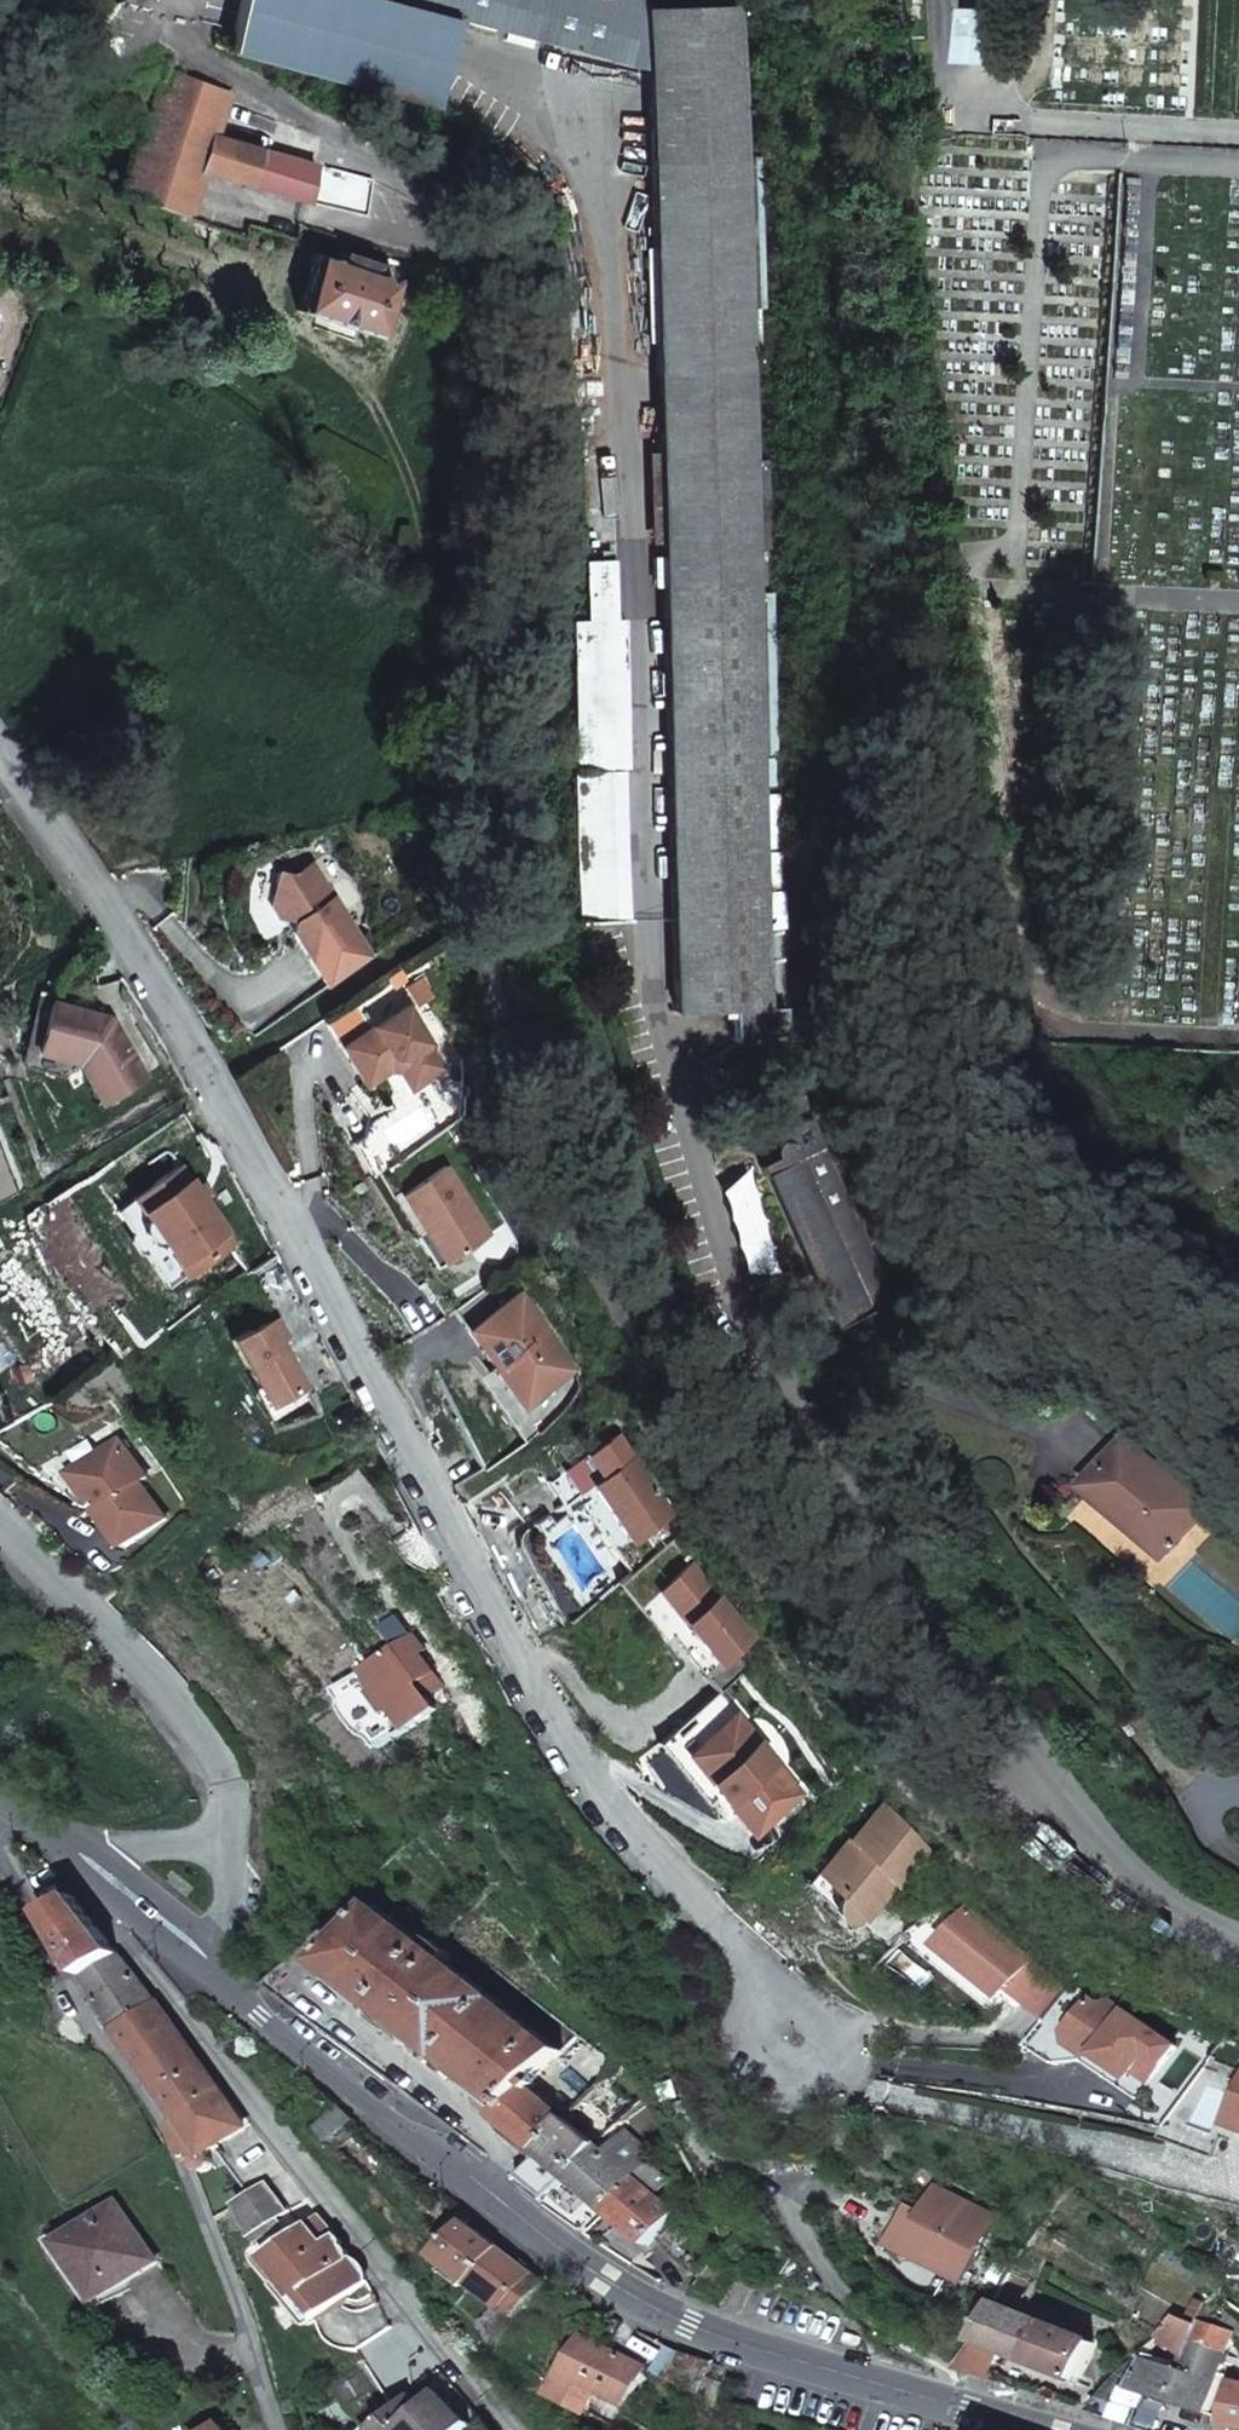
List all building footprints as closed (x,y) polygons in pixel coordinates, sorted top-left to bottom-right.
[(225,46),(226,46),(235,50),(238,52),(432,103),(454,17),(391,0),(237,0),(225,46)] [(454,17),(648,68),(647,7),(648,0),(391,0),(454,17)] [(738,5),(647,7),(648,68),(651,179),(744,174),(738,5)] [(995,9),(962,7),(960,60),(992,62),(995,9)] [(119,183),(180,205),(198,159),(304,195),(314,160),(211,123),(227,83),(165,58),(119,183)] [(744,174),(651,179),(655,318),(677,1008),(734,1007),(756,1006),(771,1005),(757,581),(756,550),(750,340),(748,309),(744,174)] [(339,254),(315,246),(298,302),(380,327),(396,270),(374,263),(376,255),(342,246),(339,254)] [(760,309),(748,309),(750,340),(761,339),(760,309)] [(756,550),(757,581),(765,581),(764,550),(756,550)] [(580,617),(609,616),(606,554),(579,554),(580,617)] [(580,765),(620,765),(614,616),(609,616),(580,617),(575,617),(580,765)] [(625,764),(620,765),(580,765),(574,766),(579,917),(630,915),(625,764)] [(297,869),(282,865),(274,898),(291,902),(299,914),(297,925),(330,983),(372,959),(316,856),(297,869)] [(291,902),(274,898),(281,911),(299,914),(291,902)] [(110,1016),(50,999),(37,1047),(78,1059),(101,1099),(144,1074),(110,1016)] [(410,1005),(344,1045),(367,1084),(392,1069),(395,1058),(406,1061),(421,1085),(448,1069),(410,1005)] [(756,1006),(757,1036),(790,1035),(789,1005),(771,1005),(756,1006)] [(756,1006),(734,1007),(737,1037),(757,1036),(756,1006)] [(414,1090),(421,1085),(406,1061),(395,1058),(393,1066),(401,1068),(414,1090)] [(810,1099),(805,1081),(789,1086),(794,1103),(810,1099)] [(896,1296),(818,1110),(785,1126),(789,1135),(786,1138),(784,1141),(783,1144),(783,1149),(783,1152),(773,1157),(778,1168),(842,1320),(896,1296)] [(180,1155),(133,1187),(184,1264),(231,1232),(180,1155)] [(778,1168),(773,1157),(761,1163),(766,1173),(778,1168)] [(450,1167),(405,1195),(427,1233),(428,1234),(434,1230),(453,1261),(492,1237),(450,1167)] [(133,1187),(115,1199),(167,1276),(184,1264),(133,1187)] [(439,1269),(453,1261),(434,1230),(428,1234),(427,1233),(420,1238),(439,1269)] [(523,1293),(469,1329),(523,1408),(577,1371),(523,1293)] [(233,1328),(265,1394),(303,1376),(291,1350),(287,1352),(277,1330),(285,1326),(275,1307),(233,1328)] [(545,1475),(561,1500),(599,1473),(617,1501),(607,1507),(626,1535),(667,1508),(615,1429),(545,1475)] [(1136,1443),(1125,1435),(1104,1461),(1114,1470),(1136,1443)] [(122,1438),(82,1468),(108,1504),(100,1509),(127,1546),(168,1517),(142,1481),(149,1475),(122,1438)] [(1082,1491),(1167,1561),(1214,1506),(1206,1498),(1186,1482),(1136,1443),(1114,1470),(1104,1461),(1082,1491)] [(104,1498),(82,1468),(74,1473),(96,1503),(104,1498)] [(589,1480),(607,1507),(617,1501),(599,1473),(589,1480)] [(1194,1473),(1186,1482),(1206,1498),(1214,1488),(1194,1473)] [(689,1560),(656,1587),(692,1632),(678,1643),(700,1670),(747,1632),(689,1560)] [(415,1635),(410,1638),(419,1650),(425,1647),(415,1635)] [(410,1638),(341,1689),(383,1747),(436,1708),(428,1696),(444,1685),(419,1650),(410,1638)] [(802,1793),(740,1715),(690,1755),(752,1833),(802,1793)] [(877,1800),(808,1868),(853,1914),(923,1846),(877,1800)] [(808,1868),(797,1878),(842,1924),(853,1914),(808,1868)] [(362,1883),(353,1892),(364,1903),(372,1893),(362,1883)] [(49,1908),(119,2022),(120,2021),(152,1999),(156,1996),(88,1909),(77,1896),(75,1894),(49,1908)] [(537,2147),(566,2116),(533,2087),(536,2084),(529,2078),(555,2047),(445,1954),(449,1948),(431,1933),(425,1938),(380,1901),(327,1963),(501,2105),(495,2113),(534,2150),(537,2147)] [(1002,1989),(1036,2018),(1057,1985),(961,1905),(937,1935),(1002,1989)] [(995,1997),(1002,1989),(937,1935),(930,1944),(995,1997)] [(156,1996),(152,1999),(120,2021),(186,2120),(195,2149),(200,2159),(201,2160),(203,2162),(205,2162),(208,2161),(209,2160),(210,2157),(210,2155),(209,2147),(216,2142),(220,2140),(244,2123),(219,2085),(213,2090),(183,2046),(188,2042),(156,1996)] [(1140,2088),(1170,2044),(1102,1999),(1090,2001),(1082,1996),(1059,2029),(1061,2042),(1078,2054),(1079,2055),(1087,2053),(1140,2088)] [(618,2060),(628,2051),(621,2040),(611,2051),(618,2060)] [(213,2090),(219,2085),(188,2042),(183,2046),(213,2090)] [(1078,2054),(1074,2059),(1133,2099),(1140,2088),(1087,2053),(1079,2055),(1078,2054)] [(1195,2069),(1171,2132),(1208,2145),(1230,2083),(1195,2069)] [(1228,2122),(1238,2126),(1238,2094),(1228,2122)] [(567,2174),(596,2143),(566,2116),(537,2147),(567,2174)] [(648,2157),(652,2152),(625,2128),(604,2151),(596,2143),(567,2174),(603,2207),(632,2175),(648,2157)] [(556,2186),(567,2174),(537,2147),(534,2150),(526,2159),(529,2162),(521,2172),(541,2191),(551,2181),(556,2186)] [(657,2165),(648,2157),(632,2175),(641,2184),(657,2165)] [(641,2184),(632,2175),(603,2207),(645,2245),(673,2213),(641,2184)] [(268,2179),(253,2191),(272,2218),(288,2206),(268,2179)] [(906,2200),(884,2244),(963,2282),(998,2212),(932,2180),(919,2207),(906,2200)] [(253,2191),(239,2202),(258,2229),(272,2218),(253,2191)] [(62,2239),(99,2297),(160,2259),(123,2202),(62,2239)] [(325,2239),(335,2231),(319,2211),(309,2220),(325,2239)] [(468,2281),(496,2245),(462,2218),(435,2255),(468,2281)] [(299,2292),(318,2315),(366,2275),(365,2269),(362,2264),(361,2262),(358,2259),(355,2257),(353,2255),(349,2254),(348,2254),(348,2252),(347,2247),(345,2245),(343,2244),(342,2243),(340,2242),(340,2239),(339,2235),(338,2233),(336,2231),(335,2231),(325,2239),(309,2220),(262,2258),(294,2297),(299,2292)] [(516,2319),(546,2282),(496,2245),(468,2281),(516,2319)] [(995,2306),(979,2346),(1006,2355),(1081,2379),(1094,2340),(1007,2311),(1016,2295),(1025,2299),(1041,2275),(1021,2266),(995,2306)] [(1231,2327),(1193,2317),(1192,2321),(1176,2312),(1158,2331),(1180,2351),(1176,2365),(1141,2355),(1131,2384),(1208,2410),(1231,2327)] [(648,2367),(581,2341),(558,2400),(625,2428),(648,2367)] [(997,2381),(1006,2355),(979,2346),(974,2345),(962,2371),(997,2381)] [(712,2361),(677,2347),(668,2376),(704,2390),(712,2361)] [(1109,2383),(1093,2408),(1091,2411),(1106,2416),(1121,2384),(1135,2355),(1127,2351),(1109,2383)] [(1238,2426),(1238,2381),(1229,2379),(1222,2423),(1238,2426)] [(480,2426),(447,2393),(430,2407),(422,2398),(389,2429),(476,2429),(480,2426)] [(226,2409),(199,2429),(200,2429),(243,2429),(226,2409)]
